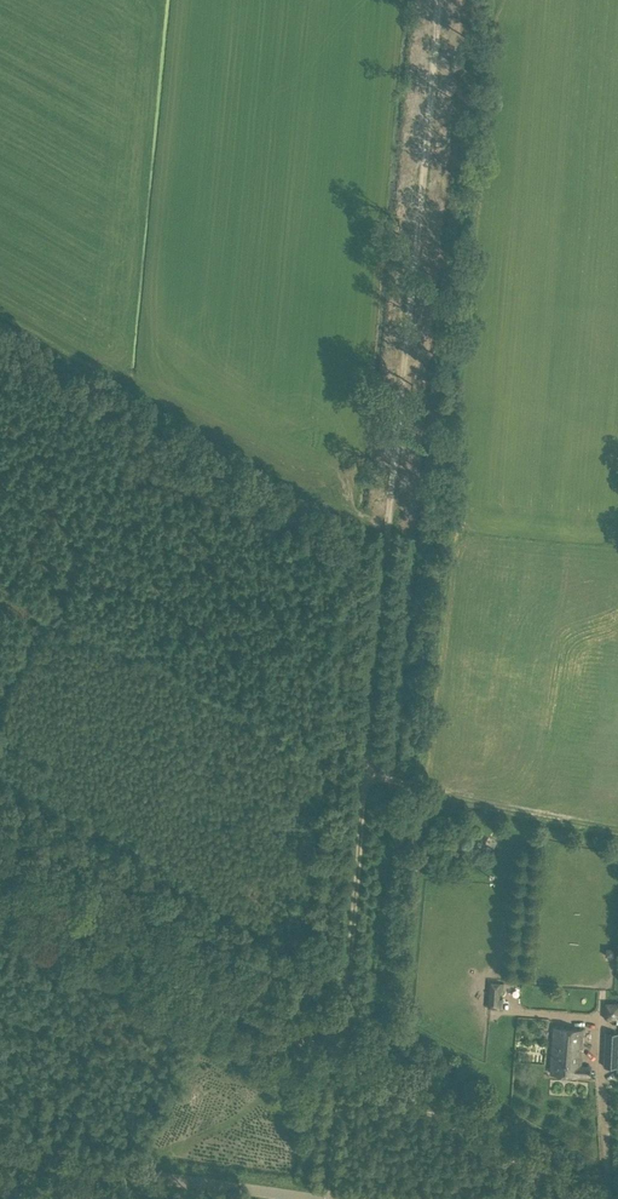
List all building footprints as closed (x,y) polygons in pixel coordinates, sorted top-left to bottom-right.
[(504,993),(505,982),(490,981),(488,1008),(502,1009),(503,998),(500,998),(500,993),(504,993)] [(605,1002),(604,1018),(617,1019),(617,1002),(605,1002)] [(579,1067),(582,1031),(554,1029),(551,1072),(578,1076),(578,1075),(590,1076),(590,1066),(579,1067)] [(603,1065),(617,1066),(617,1043),(617,1032),(605,1031),(603,1065)]
